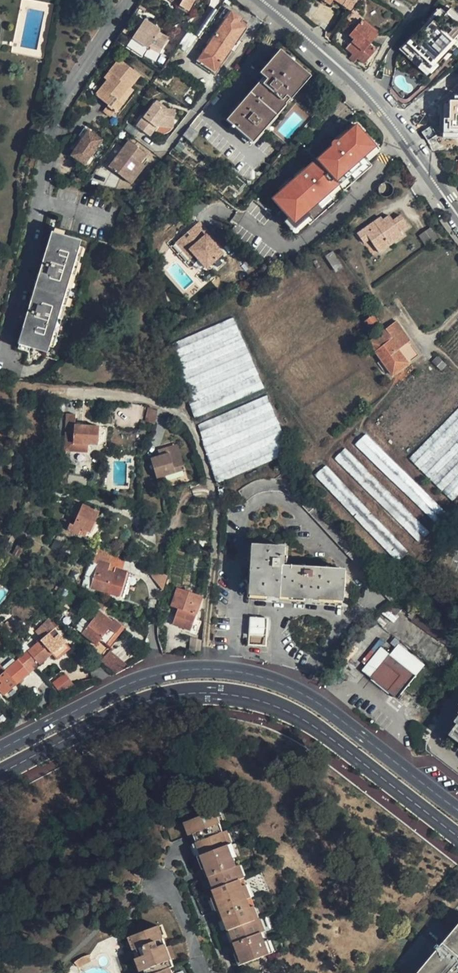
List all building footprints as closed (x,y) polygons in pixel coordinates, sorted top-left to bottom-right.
[(179,3),(177,5),(187,10),(192,1),(191,0),(173,0),(179,3)] [(329,7),(334,0),(350,11),(357,0),(319,0),(329,7)] [(419,67),(423,63),(428,67),(434,61),(439,65),(450,52),(457,59),(457,14),(451,8),(446,14),(441,9),(435,16),(437,18),(426,30),(424,28),(413,41),(415,43),(409,50),(416,56),(412,61),(419,67)] [(225,21),(231,12),(227,9),(226,11),(220,18),(225,21)] [(225,21),(197,59),(214,71),(244,27),(238,22),(241,17),(231,11),(231,12),(225,21)] [(133,39),(149,49),(152,45),(163,50),(169,38),(159,32),(161,30),(146,20),(133,39)] [(345,47),(364,63),(375,49),(369,44),(376,34),(359,21),(352,30),(356,34),(345,47)] [(189,32),(181,44),(185,47),(186,45),(187,44),(192,47),(198,38),(189,32)] [(163,50),(152,45),(149,49),(161,55),(163,50)] [(276,53),(256,78),(259,80),(226,122),(250,142),(287,97),(291,99),(300,88),(297,86),(304,77),(276,53)] [(139,77),(120,60),(108,72),(112,75),(106,81),(94,95),(106,105),(105,106),(111,111),(112,113),(121,103),(118,101),(127,90),(139,77)] [(112,75),(108,72),(103,78),(106,81),(112,75)] [(441,100),(443,103),(435,109),(449,127),(457,120),(457,88),(441,100)] [(118,101),(121,103),(130,93),(127,90),(118,101)] [(152,107),(159,113),(162,109),(155,103),(152,107)] [(111,111),(105,106),(101,111),(103,113),(107,116),(111,111)] [(152,107),(137,126),(150,137),(155,131),(158,127),(163,121),(175,122),(176,110),(162,109),(159,113),(152,107)] [(415,121),(408,126),(416,138),(423,132),(415,121)] [(296,180),(274,201),(301,229),(305,224),(309,221),(305,218),(312,211),(317,217),(343,192),(337,186),(343,180),(344,179),(344,178),(342,176),(346,172),(349,175),(364,160),(362,158),(375,145),(354,124),(343,135),(336,142),(333,139),(329,143),(329,148),(305,171),(296,180)] [(90,131),(73,156),(86,165),(103,140),(90,131)] [(336,142),(343,135),(340,132),(339,134),(333,139),(336,142)] [(129,141),(110,167),(129,182),(135,173),(142,164),(148,156),(129,141)] [(375,145),(362,158),(364,160),(377,148),(375,145)] [(364,160),(349,175),(346,172),(342,176),(344,178),(344,179),(343,180),(348,186),(370,166),(364,160)] [(135,173),(129,182),(133,185),(137,180),(146,167),(142,164),(135,173)] [(296,180),(305,171),(302,168),(300,170),(293,177),(296,180)] [(305,218),(309,221),(312,225),(319,219),(317,217),(312,211),(305,218)] [(378,255),(403,238),(401,234),(404,233),(408,229),(400,216),(392,222),(386,226),(382,221),(380,218),(356,235),(363,245),(369,242),(378,255)] [(386,226),(392,222),(388,217),(386,218),(382,221),(386,226)] [(194,255),(206,268),(222,254),(219,250),(214,244),(205,234),(208,231),(200,222),(181,239),(194,255)] [(425,248),(437,239),(430,229),(425,233),(418,238),(425,248)] [(15,343),(45,353),(80,241),(50,231),(15,343)] [(205,234),(214,244),(217,242),(215,239),(208,231),(205,234)] [(194,255),(181,239),(177,243),(181,248),(190,259),(194,255)] [(343,270),(332,253),(324,258),(328,264),(335,275),(343,270)] [(372,315),(363,322),(372,333),(381,325),(372,315)] [(264,388),(233,318),(169,346),(194,417),(264,388)] [(406,364),(395,349),(408,339),(394,321),(368,341),(392,375),(406,364)] [(215,482),(291,451),(267,395),(197,425),(215,482)] [(457,495),(457,408),(408,458),(452,501),(457,495)] [(64,432),(73,433),(74,423),(75,415),(66,414),(64,432)] [(96,445),(98,426),(74,423),(73,433),(64,432),(63,450),(89,452),(89,445),(96,445)] [(354,444),(372,462),(377,457),(383,463),(388,458),(364,434),(354,444)] [(160,455),(180,450),(179,444),(168,448),(159,450),(160,455)] [(334,458),(353,476),(362,466),(343,449),(334,458)] [(160,455),(152,458),(159,482),(161,482),(166,480),(165,477),(186,470),(180,450),(160,455)] [(406,529),(417,541),(442,518),(442,511),(420,486),(400,487),(406,500),(410,500),(410,508),(404,501),(390,501),(389,491),(378,491),(388,486),(388,471),(378,471),(384,477),(377,484),(374,478),(357,479),(361,486),(353,493),(326,464),(315,474),(394,561),(407,555),(401,542),(377,515),(377,500),(382,513),(391,513),(398,529),(406,529)] [(83,501),(77,523),(72,522),(71,529),(83,532),(85,526),(95,528),(102,506),(83,501)] [(71,529),(72,522),(66,520),(65,522),(64,527),(71,529)] [(255,544),(252,593),(344,598),(346,569),(285,565),(286,547),(255,544)] [(115,571),(114,571),(108,569),(110,562),(98,558),(96,563),(88,586),(106,592),(109,583),(122,587),(128,571),(116,567),(115,571)] [(88,586),(96,563),(87,560),(84,569),(79,583),(88,586)] [(163,590),(167,575),(151,569),(149,573),(163,590)] [(188,601),(191,593),(177,587),(175,593),(182,595),(181,598),(188,601)] [(190,629),(199,605),(188,601),(181,598),(182,595),(175,593),(170,606),(177,608),(172,623),(190,629)] [(188,601),(199,605),(202,597),(198,595),(191,593),(188,601)] [(94,597),(88,604),(94,608),(95,607),(98,609),(100,606),(104,609),(108,605),(94,597)] [(422,601),(410,617),(408,619),(412,622),(426,603),(422,601)] [(401,611),(389,602),(384,608),(397,618),(401,611)] [(111,647),(126,627),(116,619),(115,619),(115,620),(101,611),(91,623),(84,618),(77,628),(98,645),(102,640),(111,647)] [(251,617),(250,644),(266,645),(267,619),(251,617)] [(53,653),(58,659),(71,647),(55,628),(24,655),(33,665),(36,668),(53,653)] [(363,670),(398,699),(422,670),(415,664),(395,648),(390,653),(382,646),(363,670)] [(115,670),(124,661),(117,653),(114,656),(108,662),(115,670)] [(4,694),(30,672),(27,670),(33,665),(24,655),(6,670),(0,662),(0,690),(4,694)] [(74,684),(67,674),(55,683),(63,693),(74,684)] [(196,857),(232,843),(227,830),(218,810),(183,824),(188,836),(191,845),(196,857)] [(183,824),(180,826),(184,837),(188,836),(183,824)] [(232,843),(235,841),(230,829),(227,830),(232,843)] [(240,855),(235,841),(232,843),(237,856),(240,855)] [(210,892),(244,878),(246,877),(241,864),(237,856),(232,843),(196,857),(202,870),(205,879),(210,892)] [(196,857),(191,845),(188,846),(192,859),(196,857)] [(241,864),(246,877),(249,875),(244,863),(241,864)] [(226,931),(260,918),(255,905),(251,896),(246,884),(244,878),(210,892),(209,892),(211,898),(216,911),(220,919),(225,932),(226,931)] [(255,895),(250,882),(246,884),(251,896),(255,895)] [(216,911),(211,898),(207,900),(212,912),(216,911)] [(262,917),(264,916),(259,903),(255,905),(260,918),(262,917)] [(271,929),(265,916),(264,916),(262,917),(267,930),(271,929)] [(240,966),(275,951),(270,939),(267,930),(262,917),(260,918),(226,931),(232,944),(235,953),(240,966)] [(401,972),(457,972),(457,928),(450,937),(433,922),(395,967),(401,972)] [(163,972),(167,970),(171,969),(168,961),(163,949),(154,927),(127,938),(132,951),(129,952),(132,961),(136,960),(141,972),(161,972),(163,972)] [(270,939),(275,951),(279,950),(274,937),(270,939)] [(132,951),(127,938),(124,940),(129,952),(132,951)] [(172,960),(167,948),(163,949),(168,961),(172,960)] [(240,966),(235,953),(231,955),(236,967),(240,966)] [(87,966),(86,959),(85,959),(83,960),(82,960),(79,962),(78,963),(77,963),(74,966),(72,967),(70,969),(75,972),(76,972),(77,972),(78,971),(81,969),(82,969),(84,967),(85,967),(87,966)] [(137,972),(139,972),(141,972),(136,960),(132,961),(137,972)] [(185,963),(171,969),(167,970),(168,972),(189,972),(185,963)]
